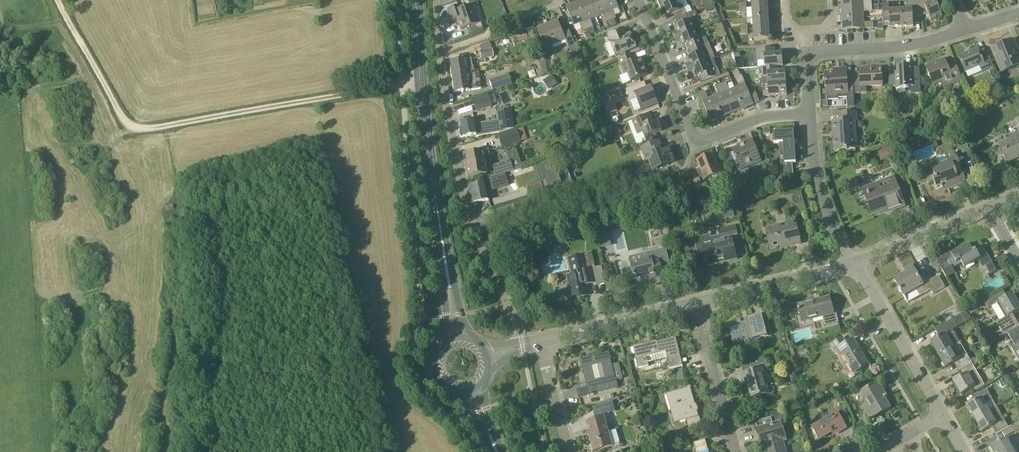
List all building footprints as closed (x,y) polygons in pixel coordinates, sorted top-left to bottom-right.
[(578,3),(589,30),(594,27),(591,19),(597,17),(590,0),(584,0),(578,3)] [(597,17),(603,15),(606,23),(611,21),(603,0),(590,0),(597,17)] [(611,21),(615,19),(616,19),(613,10),(619,8),(616,0),(603,0),(611,21)] [(659,7),(661,10),(659,10),(661,16),(663,15),(663,17),(673,14),(675,19),(692,12),(691,7),(688,5),(686,0),(678,0),(676,1),(676,0),(659,7)] [(902,27),(914,26),(913,18),(921,16),(917,0),(915,0),(906,2),(907,10),(901,10),(902,27)] [(930,3),(928,0),(917,0),(921,16),(928,14),(931,21),(942,16),(936,0),(930,3)] [(578,3),(566,7),(572,22),(569,23),(570,25),(573,24),(574,26),(580,23),(584,32),(589,30),(578,3)] [(714,4),(704,8),(706,12),(716,8),(714,4)] [(901,10),(895,10),(894,4),(883,4),(884,21),(889,21),(890,28),(902,27),(901,10)] [(471,5),(460,9),(459,6),(447,10),(451,21),(457,19),(461,30),(478,24),(471,5)] [(753,18),(769,18),(768,12),(771,12),(771,6),(752,8),(753,18)] [(864,12),(873,11),(872,6),(842,7),(842,19),(864,18),(864,12)] [(692,25),(694,24),(692,17),(697,15),(695,11),(692,12),(675,19),(678,25),(674,26),(676,31),(673,33),(675,38),(695,30),(692,25)] [(754,29),(772,28),(772,23),(769,23),(769,18),(753,18),(754,29)] [(864,18),(842,19),(843,30),(874,29),(873,23),(864,23),(864,18)] [(578,51),(570,31),(564,33),(558,21),(547,26),(547,24),(537,28),(546,49),(553,45),(566,40),(572,54),(578,51)] [(769,34),(772,33),(772,28),(754,29),(754,40),(770,39),(769,34)] [(631,34),(627,35),(624,29),(608,35),(611,42),(610,42),(616,56),(636,48),(631,34)] [(695,30),(675,38),(677,43),(680,42),(682,47),(686,45),(688,51),(709,42),(707,37),(703,38),(701,34),(697,35),(695,30)] [(1018,64),(1018,55),(1013,40),(1012,40),(1013,43),(994,51),(993,48),(993,49),(1002,72),(1018,64)] [(709,42),(688,51),(690,57),(687,58),(689,63),(685,65),(687,70),(707,62),(714,59),(715,58),(709,42)] [(490,43),(480,46),(481,51),(480,51),(482,58),(494,56),(492,49),(490,43)] [(775,66),(783,66),(783,54),(773,55),(772,48),(757,49),(758,61),(765,61),(765,67),(775,66)] [(959,56),(965,71),(979,65),(982,71),(994,67),(989,55),(982,58),(978,48),(978,49),(959,57),(959,56)] [(641,58),(637,60),(635,54),(619,60),(625,75),(628,73),(631,81),(647,75),(641,58)] [(451,75),(467,73),(474,72),(473,66),(472,66),(471,59),(465,60),(449,63),(451,75)] [(714,59),(707,62),(687,70),(689,75),(693,73),(695,78),(698,77),(701,83),(720,75),(717,68),(714,59)] [(955,63),(956,66),(948,69),(945,60),(938,62),(937,61),(930,64),(930,66),(926,67),(934,86),(942,83),(944,88),(963,80),(955,63)] [(597,67),(595,62),(586,65),(588,71),(597,67)] [(906,86),(914,85),(914,84),(913,73),(913,65),(897,66),(898,71),(895,71),(896,89),(906,88),(906,86)] [(768,84),(786,83),(786,72),(775,72),(775,66),(765,67),(762,67),(763,85),(768,84)] [(860,68),(860,86),(866,86),(882,85),(882,68),(869,69),(869,68),(860,68)] [(853,85),(847,85),(847,69),(834,70),(834,73),(826,73),(827,89),(827,95),(828,100),(839,99),(839,94),(847,94),(848,107),(855,107),(854,94),(854,87),(853,85)] [(479,78),(475,78),(474,72),(467,73),(451,75),(454,93),(462,92),(462,93),(463,93),(463,92),(470,91),(481,89),(479,78)] [(510,75),(489,81),(492,91),(513,84),(510,75)] [(552,75),(543,81),(549,90),(558,84),(552,75)] [(753,103),(749,92),(742,76),(741,76),(736,78),(740,86),(735,88),(743,109),(754,104),(753,103)] [(651,87),(647,88),(645,82),(626,89),(631,101),(635,112),(641,109),(641,110),(659,103),(657,99),(656,99),(651,87)] [(735,88),(729,91),(726,82),(721,84),(732,113),(743,109),(735,88)] [(786,83),(768,84),(769,91),(764,92),(764,96),(787,95),(786,83)] [(732,113),(721,84),(715,87),(719,95),(713,97),(722,117),(732,113)] [(749,92),(753,103),(759,101),(755,89),(749,92)] [(722,117),(713,97),(708,99),(705,91),(699,93),(711,122),(722,117)] [(599,100),(601,100),(611,96),(609,92),(601,95),(600,93),(597,94),(599,100)] [(488,94),(472,99),(476,112),(492,107),(488,94)] [(609,114),(617,111),(614,102),(606,105),(609,114)] [(511,110),(496,112),(498,121),(475,125),(474,121),(458,124),(461,138),(476,135),(476,137),(491,135),(514,128),(511,110)] [(854,121),(857,121),(856,112),(842,113),(843,121),(833,122),(835,150),(856,148),(854,121)] [(653,122),(650,114),(632,121),(638,135),(643,133),(645,138),(662,131),(658,120),(653,122)] [(622,131),(617,128),(614,134),(619,137),(622,131)] [(516,129),(498,134),(503,149),(521,143),(520,142),(516,130),(516,129)] [(784,143),(785,163),(783,163),(784,175),(793,174),(793,163),(796,163),(794,131),(773,132),(774,143),(784,143)] [(1000,145),(1004,154),(1006,152),(1010,160),(1007,161),(1007,162),(1018,157),(1018,137),(1000,145)] [(761,161),(752,139),(739,145),(739,146),(732,149),(734,153),(726,156),(731,167),(738,164),(741,170),(761,161)] [(669,149),(662,152),(660,149),(662,148),(659,141),(641,148),(647,161),(649,160),(653,171),(667,166),(667,165),(674,162),(669,149)] [(892,145),(882,149),(883,151),(885,159),(891,157),(889,151),(894,150),(892,145)] [(968,145),(957,149),(959,155),(970,151),(968,145)] [(488,150),(473,153),(463,154),(467,179),(486,176),(522,167),(516,151),(506,154),(509,162),(493,167),(492,167),(491,167),(488,150)] [(933,179),(937,187),(941,186),(942,186),(947,184),(949,189),(957,186),(955,181),(959,179),(957,173),(954,166),(959,164),(961,169),(962,169),(960,163),(956,154),(951,156),(946,158),(947,163),(939,166),(932,168),(936,178),(933,179)] [(721,165),(717,166),(713,156),(699,161),(701,167),(697,169),(702,180),(720,173),(724,171),(721,165)] [(539,164),(548,188),(562,184),(554,159),(539,164)] [(505,174),(514,171),(513,169),(486,178),(486,180),(484,180),(485,184),(468,187),(472,204),(489,201),(487,192),(508,186),(505,174)] [(770,178),(766,175),(761,181),(765,184),(770,178)] [(894,177),(862,188),(872,216),(886,210),(886,212),(905,205),(894,177)] [(541,182),(527,187),(530,195),(544,190),(541,182)] [(659,217),(651,219),(654,229),(661,228),(659,217)] [(795,218),(786,220),(787,225),(766,230),(771,249),(785,245),(786,247),(801,244),(795,218)] [(702,244),(708,266),(731,261),(730,257),(736,256),(731,236),(738,235),(735,225),(718,229),(720,239),(702,244)] [(612,246),(607,228),(597,230),(601,249),(612,246)] [(555,237),(550,238),(548,241),(549,245),(552,247),(559,246),(561,243),(561,241),(561,238),(557,237),(555,237)] [(964,268),(978,260),(988,254),(983,246),(973,251),(969,244),(952,254),(951,253),(945,256),(937,260),(947,278),(956,273),(953,268),(962,264),(964,268)] [(592,252),(582,255),(582,256),(569,259),(573,275),(569,276),(571,286),(567,287),(570,297),(577,295),(578,298),(586,296),(584,289),(583,289),(582,284),(586,283),(586,285),(597,283),(594,269),(596,268),(592,252)] [(660,259),(658,252),(651,254),(652,258),(631,263),(635,279),(649,275),(650,279),(663,275),(660,259)] [(985,266),(990,274),(997,270),(992,262),(985,266)] [(912,266),(905,270),(907,273),(895,280),(900,290),(900,291),(901,293),(902,292),(908,303),(909,302),(905,296),(916,289),(919,296),(930,290),(932,294),(945,287),(938,276),(923,285),(912,266)] [(1008,334),(1018,327),(1018,325),(1013,314),(1018,310),(1018,305),(1013,294),(1007,297),(1003,290),(984,301),(988,308),(997,303),(1006,318),(997,323),(1004,336),(1008,334)] [(835,308),(833,308),(830,298),(813,302),(813,301),(812,301),(813,302),(798,306),(802,322),(822,317),(825,326),(838,322),(835,308)] [(966,322),(971,319),(966,311),(961,314),(966,322)] [(764,316),(763,316),(748,320),(748,321),(741,323),(741,320),(737,321),(737,322),(730,324),(735,343),(769,334),(764,316)] [(961,343),(956,335),(952,329),(958,326),(953,318),(937,327),(942,337),(931,343),(931,344),(932,343),(938,355),(961,343)] [(1008,334),(1015,346),(1012,348),(1014,353),(1018,351),(1018,350),(1018,327),(1008,334)] [(676,337),(649,344),(648,343),(633,346),(639,368),(649,366),(649,363),(668,359),(670,369),(683,366),(676,337)] [(854,339),(846,343),(843,338),(832,344),(840,357),(843,355),(854,374),(869,365),(854,339)] [(961,343),(938,355),(938,356),(939,356),(945,367),(945,368),(956,362),(961,370),(973,364),(977,361),(975,358),(970,360),(961,343)] [(609,352),(592,357),(593,358),(581,361),(587,383),(588,383),(590,386),(577,390),(579,398),(617,388),(609,352)] [(763,357),(751,360),(753,367),(765,364),(763,357)] [(973,364),(961,370),(964,376),(953,382),(954,383),(954,382),(961,394),(960,394),(961,395),(972,389),(974,392),(985,386),(978,374),(973,364)] [(761,368),(752,370),(752,371),(741,374),(744,385),(748,383),(752,398),(768,393),(761,368)] [(675,371),(677,381),(684,379),(682,370),(675,371)] [(878,382),(861,392),(868,404),(863,407),(870,419),(890,408),(885,399),(887,398),(878,382)] [(697,411),(698,411),(698,409),(697,410),(691,388),(667,394),(675,423),(687,420),(689,429),(702,425),(701,422),(700,422),(697,411)] [(992,399),(987,389),(975,395),(979,401),(967,407),(968,407),(969,407),(975,419),(989,411),(985,403),(992,399)] [(613,401),(592,407),(595,417),(616,411),(613,401)] [(998,434),(1002,432),(1009,428),(1007,424),(1001,414),(997,406),(989,411),(975,419),(974,419),(975,420),(975,419),(982,431),(981,431),(982,432),(993,425),(998,434)] [(783,412),(774,415),(776,422),(785,419),(783,412)] [(830,428),(836,425),(840,431),(839,432),(847,428),(838,413),(812,428),(819,439),(832,432),(830,428)] [(604,417),(588,422),(592,437),(590,437),(594,451),(620,444),(617,430),(609,433),(604,417)] [(757,430),(757,431),(758,430),(761,440),(759,440),(761,447),(762,447),(762,446),(764,445),(766,451),(785,451),(781,439),(785,438),(781,423),(757,430)] [(1009,428),(1002,432),(1005,437),(1015,432),(1012,426),(1009,428)] [(705,439),(694,443),(697,451),(709,451),(705,439)] [(1001,442),(1000,440),(990,446),(993,451),(1015,451),(1007,439),(1001,442)]
